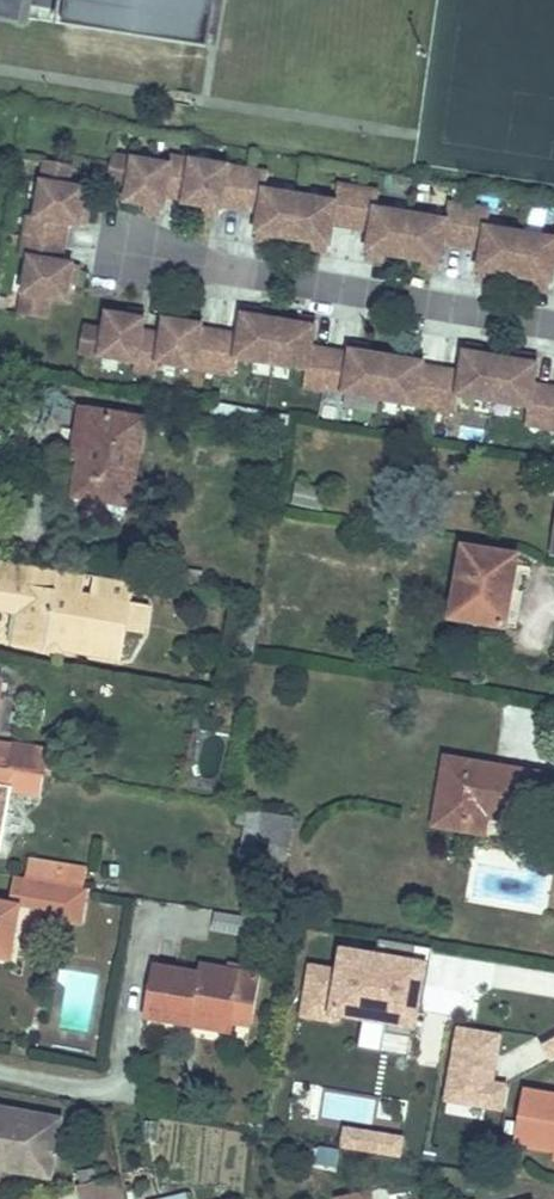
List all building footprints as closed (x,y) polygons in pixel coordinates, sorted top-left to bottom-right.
[(219,0),(0,0),(0,11),(23,17),(25,17),(28,5),(67,12),(65,25),(210,50),(219,0)] [(110,155),(106,181),(127,184),(123,201),(143,204),(159,207),(162,196),(182,199),(181,202),(200,206),(217,209),(218,205),(257,211),(253,231),(271,234),(307,240),(324,243),(328,223),(367,229),(364,250),(381,253),(417,259),(434,262),(438,241),(477,247),(474,268),(491,271),(528,277),(545,279),(548,259),(553,260),(553,220),(552,237),(482,226),(485,208),(444,201),(442,219),(372,207),(374,189),(334,183),(330,200),(261,189),(264,172),(167,156),(165,164),(110,155)] [(70,165),(44,160),(34,216),(26,215),(20,256),(28,258),(18,313),(44,318),(48,297),(65,300),(68,280),(71,263),(59,262),(66,223),(77,224),(80,207),(83,189),(66,185),(70,165)] [(159,213),(159,207),(143,204),(141,211),(159,213)] [(217,209),(200,206),(199,212),(216,215),(217,209)] [(84,226),(86,208),(80,207),(77,224),(84,226)] [(269,241),(271,234),(253,231),(252,238),(269,241)] [(324,250),(324,243),(307,240),(306,247),(324,250)] [(380,259),(381,253),(364,250),(362,256),(380,259)] [(433,268),(434,262),(417,259),(416,265),(433,268)] [(74,282),(77,265),(71,263),(68,280),(74,282)] [(489,277),(491,271),(474,268),(472,274),(489,277)] [(544,286),(545,279),(528,277),(527,284),(544,286)] [(257,316),(258,309),(241,306),(240,313),(257,316)] [(142,318),(143,311),(125,308),(124,315),(142,318)] [(82,325),(78,351),(133,360),(132,368),(154,372),(157,361),(231,372),(233,356),(305,367),(302,384),(450,409),(453,392),(524,403),(521,421),(553,426),(553,386),(528,381),(532,361),(514,358),(477,352),(460,349),(457,370),(418,363),(419,360),(401,357),(365,350),(348,347),(347,351),(308,345),(311,324),(294,322),(257,316),(240,313),(237,333),(198,327),(198,324),(182,321),(162,317),(160,332),(139,329),(142,318),(124,315),(105,311),(102,328),(82,325)] [(198,324),(199,316),(184,313),(182,321),(198,324)] [(311,324),(312,318),(295,315),(294,322),(311,324)] [(365,350),(366,344),(349,341),(348,347),(365,350)] [(477,352),(478,345),(461,343),(460,349),(477,352)] [(419,360),(420,353),(402,350),(401,357),(419,360)] [(532,361),(532,354),(516,351),(514,358),(532,361)] [(285,415),(211,402),(210,412),(249,417),(250,426),(283,430),(285,415)] [(89,417),(76,496),(128,503),(140,425),(89,417)] [(545,550),(553,552),(553,498),(545,550)] [(458,546),(447,616),(499,623),(508,554),(458,546)] [(0,561),(0,609),(13,611),(6,650),(57,658),(58,652),(123,663),(128,633),(143,635),(148,609),(132,606),(135,585),(0,561)] [(6,735),(14,683),(0,681),(0,733),(6,735)] [(443,761),(433,825),(476,833),(479,814),(523,821),(530,775),(443,761)] [(0,765),(0,843),(11,790),(42,794),(46,774),(30,770),(0,765)] [(30,857),(27,875),(59,881),(62,863),(30,857)] [(53,891),(51,906),(74,911),(76,895),(53,891)] [(11,945),(19,904),(0,900),(0,943),(11,945)] [(211,933),(237,939),(241,919),(215,914),(211,933)] [(316,969),(308,1010),(336,1016),(337,1008),(392,1019),(389,1033),(416,1039),(426,987),(415,985),(419,965),(415,964),(419,947),(383,940),(379,958),(349,953),(345,975),(316,969)] [(147,1020),(185,1026),(235,1034),(237,1026),(256,1029),(263,974),(204,962),(203,971),(157,962),(147,1020)] [(441,1067),(446,1022),(424,1019),(419,1065),(441,1067)] [(362,1029),(359,1048),(378,1051),(381,1032),(362,1029)] [(501,1035),(463,1029),(448,1099),(504,1109),(509,1088),(493,1084),(501,1035)] [(382,1051),(406,1056),(410,1041),(386,1035),(382,1051)] [(542,1045),(551,1061),(553,1060),(553,1039),(542,1045)] [(512,1137),(553,1145),(553,1092),(521,1086),(512,1137)] [(0,1105),(0,1164),(45,1172),(50,1146),(38,1144),(44,1112),(0,1105)] [(56,1115),(44,1112),(38,1144),(50,1146),(56,1115)] [(341,1131),(339,1155),(401,1158),(403,1135),(341,1131)] [(75,1183),(78,1198),(114,1198),(111,1177),(75,1183)] [(332,1194),(333,1198),(377,1198),(375,1187),(332,1194)]
